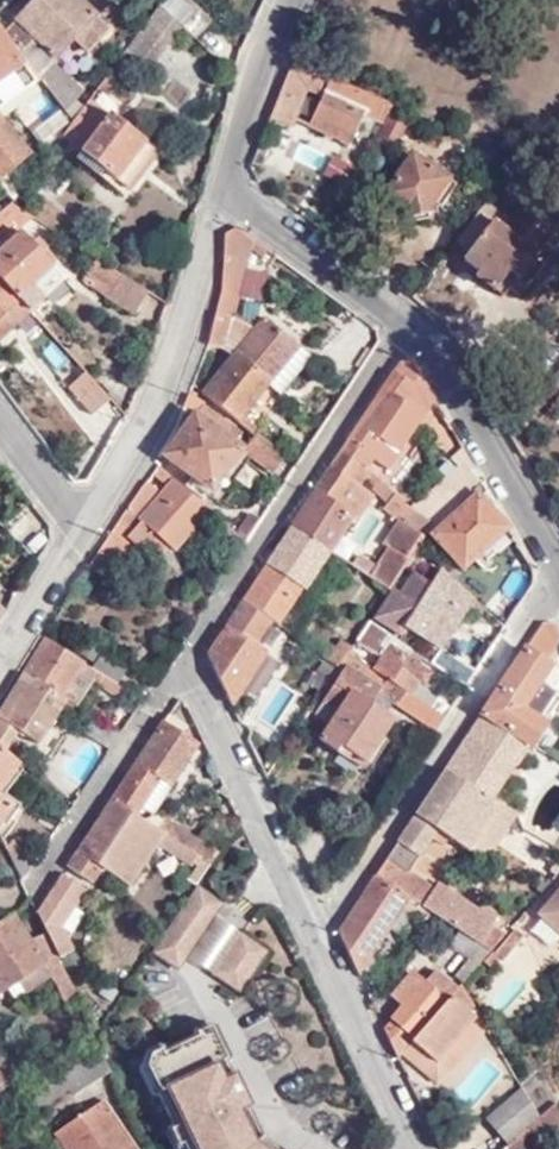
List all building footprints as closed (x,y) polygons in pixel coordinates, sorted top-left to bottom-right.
[(2,34),(25,62),(36,75),(65,113),(83,93),(50,67),(71,42),(85,54),(107,29),(73,0),(36,0),(2,34)] [(196,40),(211,24),(186,0),(168,0),(161,7),(196,40)] [(170,43),(148,24),(127,52),(139,62),(148,70),(170,43)] [(36,75),(25,62),(21,65),(0,40),(0,101),(36,75)] [(139,62),(127,52),(101,85),(113,94),(139,62)] [(385,104),(296,65),(271,119),(294,129),(313,90),(325,95),(309,126),(352,148),(368,122),(373,125),(385,104)] [(73,123),(63,136),(72,144),(70,146),(117,182),(147,145),(90,100),(73,123)] [(29,156),(0,121),(0,179),(29,156)] [(406,130),(392,122),(377,145),(391,152),(406,130)] [(147,145),(117,182),(128,190),(157,153),(147,145)] [(345,181),(351,162),(329,156),(324,175),(345,181)] [(429,207),(448,181),(411,156),(382,198),(405,213),(408,224),(431,218),(429,207)] [(515,166),(456,241),(470,251),(466,256),(481,269),(477,276),(504,296),(518,277),(530,287),(558,249),(558,222),(530,200),(507,227),(491,215),(523,173),(515,166)] [(27,213),(12,203),(0,213),(0,234),(27,213)] [(244,267),(252,238),(241,230),(225,232),(221,301),(209,345),(223,348),(234,357),(204,393),(238,421),(268,384),(300,346),(266,317),(257,329),(233,310),(239,290),(244,267)] [(30,310),(43,298),(42,296),(30,283),(51,264),(22,231),(0,250),(0,275),(30,310)] [(81,280),(108,298),(122,276),(113,270),(96,258),(81,280)] [(30,283),(42,296),(63,277),(51,264),(30,283)] [(244,267),(239,290),(260,295),(266,272),(244,267)] [(30,310),(0,275),(0,336),(30,310)] [(108,298),(132,314),(146,292),(122,276),(108,298)] [(37,321),(24,332),(62,380),(75,369),(37,321)] [(312,356),(300,346),(268,384),(281,395),(312,356)] [(387,470),(435,401),(412,363),(399,364),(348,442),(371,465),(374,461),(387,470)] [(91,413),(108,399),(84,371),(68,386),(91,413)] [(189,395),(176,429),(181,433),(164,457),(210,492),(240,452),(223,439),(231,428),(218,417),(212,424),(198,412),(203,405),(189,395)] [(272,470),(283,457),(257,436),(247,449),(272,470)] [(367,470),(371,465),(348,442),(293,526),(330,551),(331,552),(370,493),(360,487),(365,479),(366,477),(357,471),(362,465),(367,470)] [(475,471),(464,449),(453,461),(456,465),(461,461),(472,472),(475,471)] [(461,461),(456,465),(457,467),(413,511),(421,516),(436,527),(481,485),(470,475),(472,472),(461,461)] [(413,511),(367,470),(362,465),(357,471),(366,477),(365,479),(370,483),(368,485),(374,490),(373,492),(391,507),(386,512),(393,519),(397,515),(405,522),(403,523),(399,521),(385,546),(389,549),(370,577),(376,581),(421,516),(413,511)] [(212,534),(238,556),(245,545),(207,514),(159,469),(154,476),(167,488),(150,508),(146,505),(156,491),(148,485),(91,570),(107,581),(133,543),(148,557),(161,541),(174,553),(205,516),(217,527),(212,534)] [(87,568),(91,570),(148,485),(152,479),(150,478),(87,568)] [(498,506),(486,486),(434,535),(465,570),(510,528),(495,509),(498,506)] [(239,532),(249,540),(261,520),(251,514),(239,532)] [(436,527),(421,516),(376,581),(389,590),(428,535),(436,527)] [(330,551),(293,526),(244,600),(268,617),(271,619),(277,623),(299,588),(303,589),(330,551)] [(404,624),(442,648),(469,607),(475,598),(442,570),(431,585),(404,624)] [(399,631),(404,624),(431,585),(413,574),(400,594),(395,590),(377,617),(399,631)] [(475,598),(469,607),(480,616),(486,608),(475,598)] [(244,600),(208,655),(232,705),(267,652),(255,644),(271,619),(268,617),(244,600)] [(373,670),(412,696),(420,683),(426,686),(433,674),(420,666),(408,658),(413,650),(369,621),(351,647),(347,653),(355,658),(363,646),(381,658),(373,670)] [(558,637),(558,628),(556,621),(543,623),(482,714),(530,744),(545,721),(541,717),(557,693),(542,682),(551,669),(536,658),(545,645),(550,649),(558,637)] [(45,639),(24,673),(63,698),(76,706),(91,681),(120,699),(125,689),(114,683),(90,668),(45,639)] [(327,659),(337,667),(347,653),(351,647),(340,639),(327,659)] [(476,657),(483,662),(493,647),(485,642),(476,657)] [(420,666),(425,659),(413,650),(408,658),(420,666)] [(90,668),(114,683),(124,668),(101,653),(90,668)] [(347,653),(337,667),(320,693),(310,709),(316,713),(324,701),(339,711),(330,726),(319,742),(337,754),(342,748),(366,765),(395,721),(372,706),(381,693),(437,731),(445,718),(412,696),(373,670),(355,658),(347,653)] [(323,656),(305,683),(320,693),(337,667),(327,659),(323,656)] [(551,669),(542,682),(557,693),(558,690),(558,675),(551,669)] [(0,710),(0,751),(15,729),(35,742),(63,698),(24,673),(0,710)] [(315,715),(330,726),(339,711),(324,701),(316,713),(315,715)] [(518,765),(531,745),(530,744),(482,714),(392,851),(413,865),(433,838),(438,830),(451,839),(477,856),(478,854),(488,860),(519,815),(496,799),(517,764),(518,765)] [(186,728),(168,715),(163,722),(182,734),(186,728)] [(163,722),(112,798),(131,812),(156,777),(170,785),(197,746),(182,734),(163,722)] [(14,766),(0,755),(0,783),(14,766)] [(112,798),(67,868),(93,885),(104,869),(127,886),(155,846),(191,871),(184,880),(193,887),(207,866),(156,830),(131,812),(112,798)] [(10,807),(0,799),(0,820),(10,807)] [(156,830),(207,866),(216,853),(166,817),(156,830)] [(1,839),(22,880),(35,859),(10,830),(1,839)] [(445,846),(451,839),(438,830),(433,838),(445,846)] [(388,857),(409,872),(413,865),(392,851),(388,857)] [(493,952),(510,931),(495,921),(501,912),(486,902),(481,908),(441,882),(434,890),(409,872),(388,857),(376,876),(411,899),(461,932),(493,952)] [(62,875),(37,913),(46,933),(57,957),(71,950),(60,925),(84,890),(62,875)] [(411,899),(376,876),(338,932),(360,977),(411,899)] [(193,887),(150,948),(175,965),(184,952),(212,913),(220,902),(195,884),(193,887)] [(540,914),(558,930),(558,893),(540,914)] [(212,913),(184,952),(212,972),(240,933),(212,913)] [(7,990),(44,964),(29,942),(11,915),(0,922),(0,993),(7,990)] [(481,966),(493,952),(461,932),(452,946),(481,966)] [(44,964),(7,990),(14,1002),(50,978),(46,971),(60,965),(57,957),(46,933),(29,942),(44,964)] [(265,951),(240,933),(212,972),(238,990),(265,951)] [(66,1012),(78,1006),(60,965),(46,971),(50,978),(66,1012)] [(454,998),(462,989),(440,969),(418,996),(400,1017),(387,1033),(400,1061),(403,1058),(414,1045),(454,998)] [(400,1017),(418,996),(408,987),(390,1008),(400,1017)] [(487,1030),(463,987),(462,989),(454,998),(478,1021),(439,1067),(414,1045),(403,1058),(438,1088),(487,1030)] [(478,1021),(454,998),(414,1045),(439,1067),(478,1021)] [(186,1033),(187,1038),(202,1031),(199,1023),(189,1026),(186,1033)] [(199,1023),(202,1031),(220,1064),(220,1065),(223,1062),(226,1057),(210,1025),(199,1023)] [(256,1138),(242,1109),(227,1079),(220,1065),(220,1064),(202,1031),(187,1038),(158,1053),(145,1060),(141,1069),(156,1100),(153,1100),(167,1130),(177,1148),(272,1148),(256,1138)] [(144,1096),(153,1100),(156,1100),(141,1069),(145,1060),(158,1053),(155,1048),(145,1049),(138,1054),(131,1068),(144,1096)] [(0,1051),(0,1110),(4,1117),(16,1112),(15,1106),(3,1056),(0,1051)] [(230,1078),(227,1079),(242,1109),(247,1101),(238,1082),(230,1078)] [(521,1093),(485,1123),(505,1148),(508,1148),(537,1122),(521,1093)] [(55,1135),(64,1148),(132,1148),(102,1104),(55,1135)] [(508,1148),(538,1148),(541,1147),(542,1148),(553,1148),(558,1146),(558,1121),(554,1106),(537,1122),(508,1148)] [(167,1130),(162,1133),(160,1140),(165,1148),(177,1148),(167,1130)]
